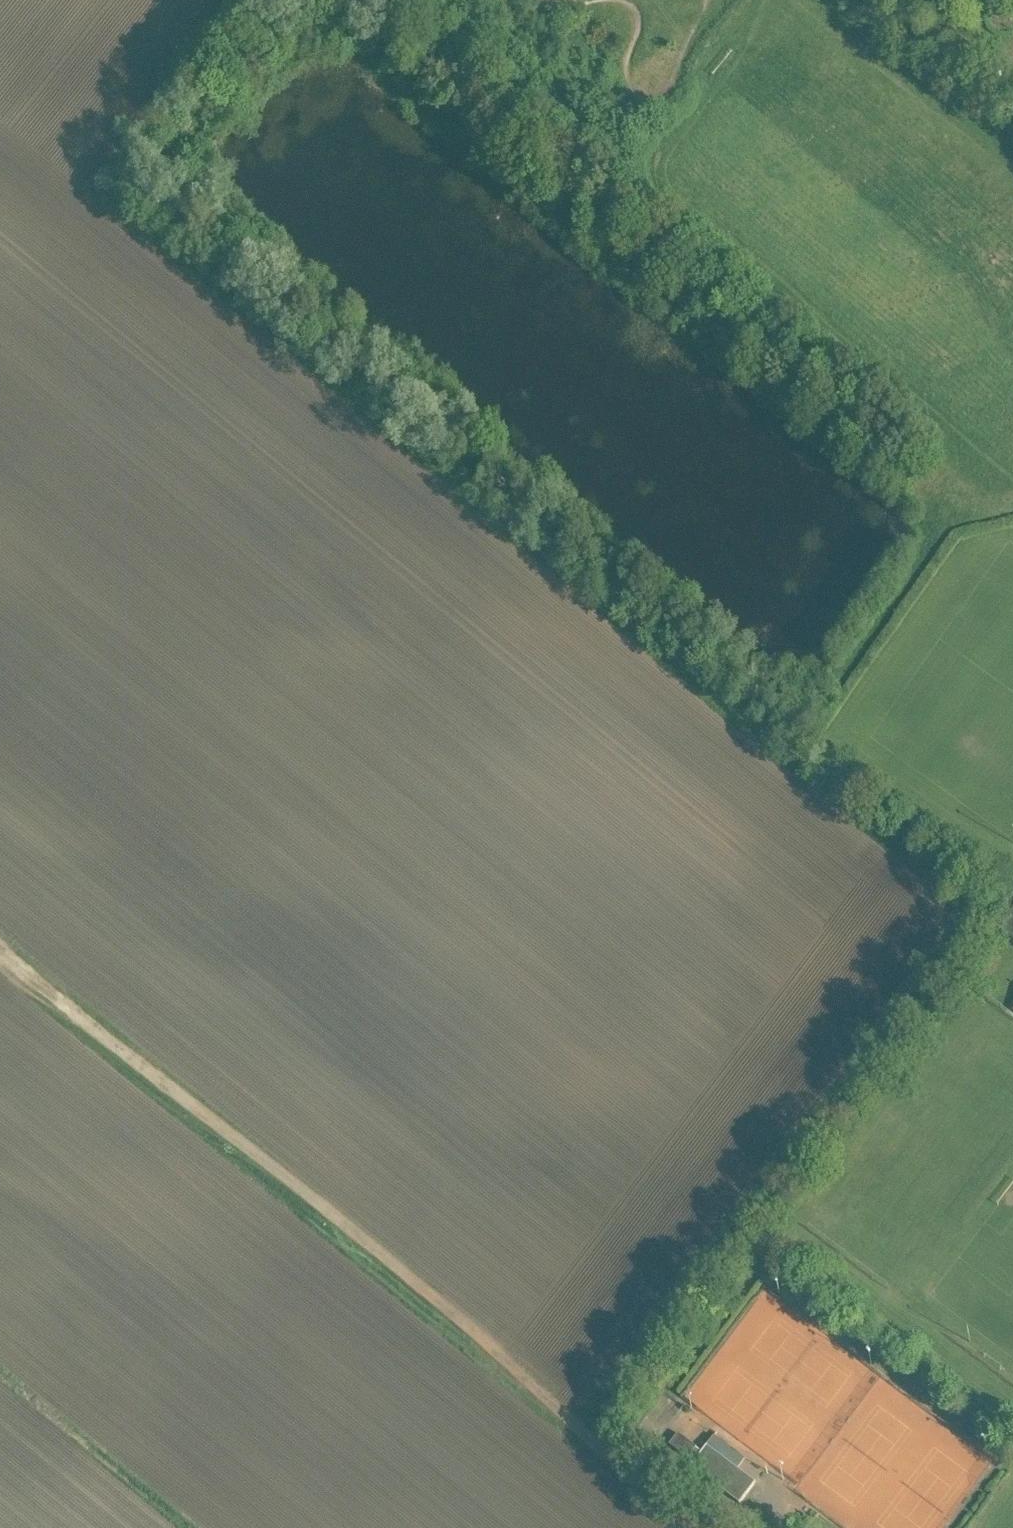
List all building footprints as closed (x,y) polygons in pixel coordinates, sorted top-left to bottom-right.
[(1001,933),(1012,942),(1012,917),(1001,933)] [(697,1450),(679,1436),(670,1448),(688,1462),(697,1450)] [(691,1471),(740,1507),(756,1486),(707,1450),(691,1471)]
